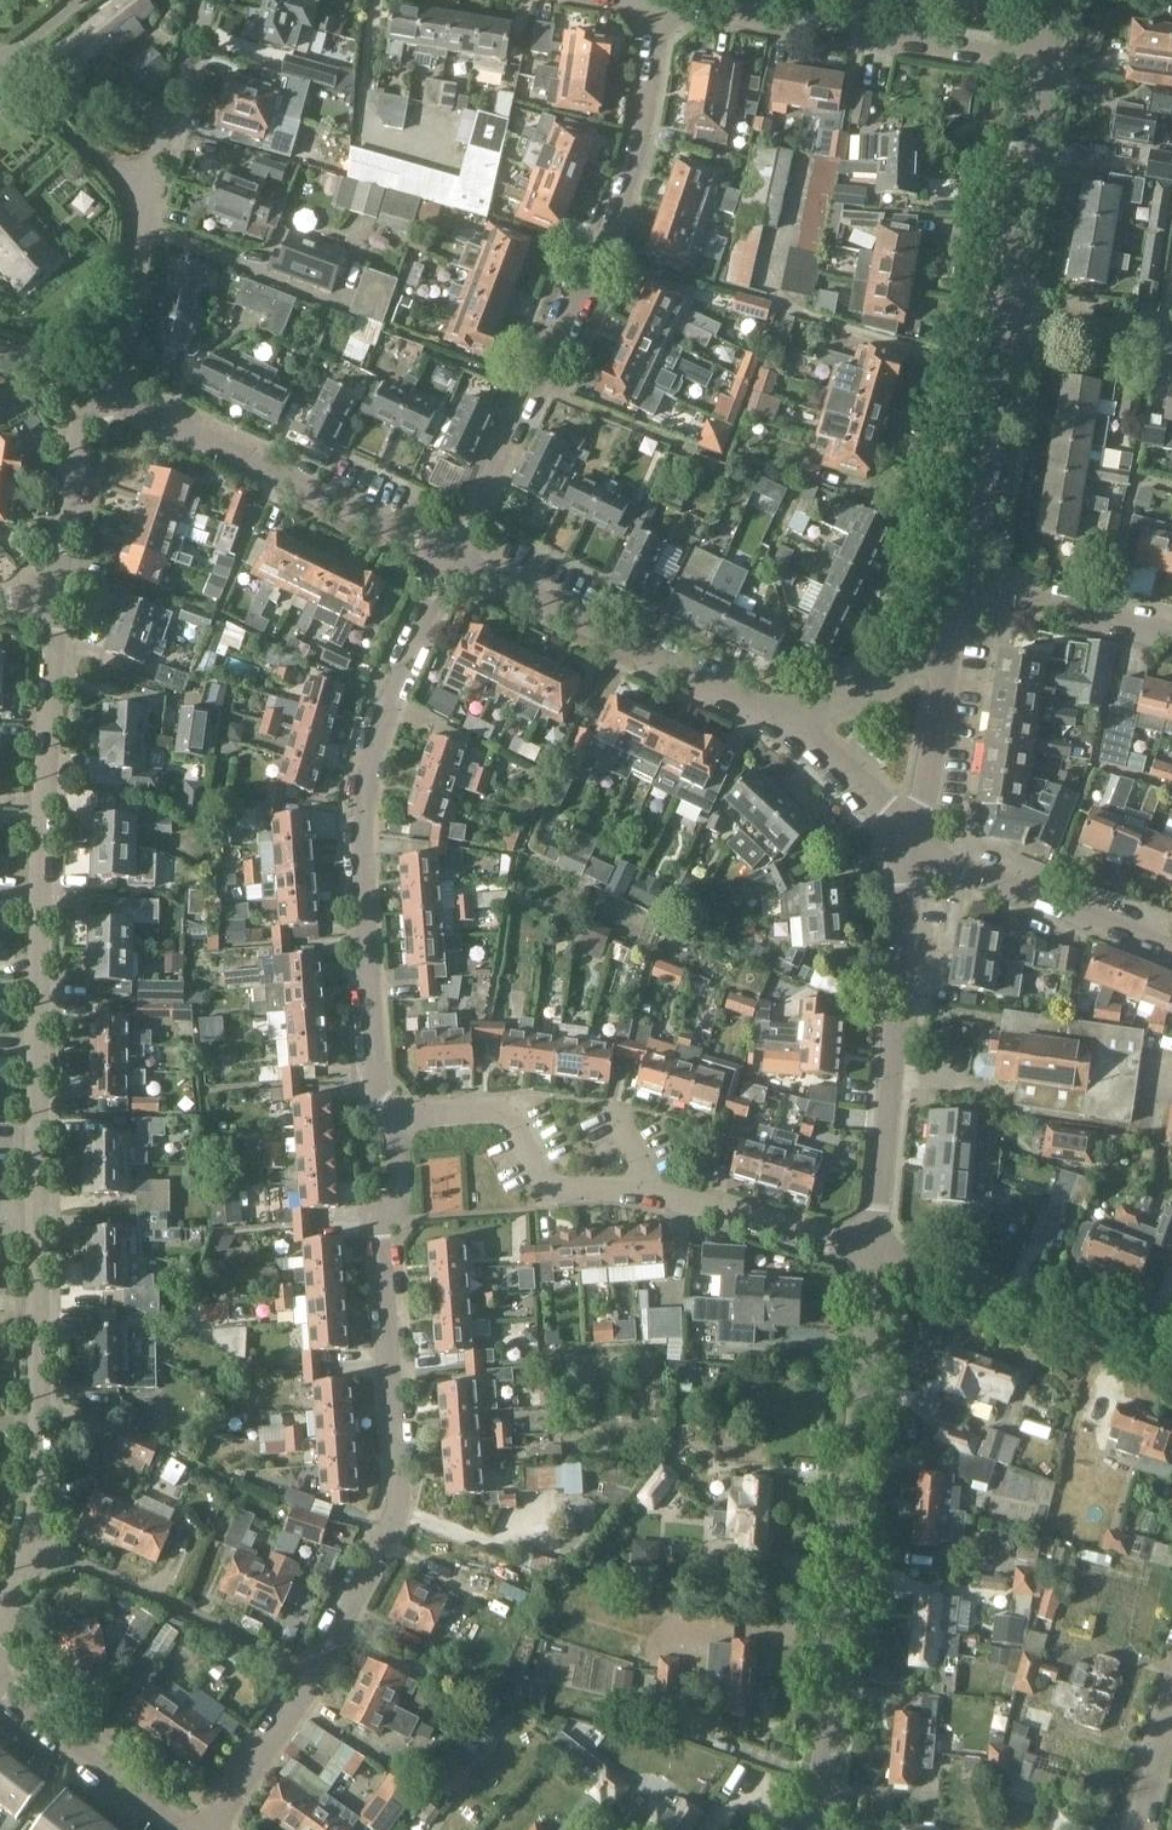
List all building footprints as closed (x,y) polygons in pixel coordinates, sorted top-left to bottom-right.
[(84,28),(100,50),(103,48),(109,55),(135,35),(134,33),(143,26),(138,20),(152,9),(146,0),(119,0),(84,28)] [(312,27),(320,0),(267,0),(263,13),(312,27)] [(404,45),(417,48),(424,9),(395,4),(385,60),(385,63),(401,65),(404,45)] [(417,48),(416,54),(446,59),(447,53),(453,14),(424,9),(417,48)] [(1090,23),(1101,24),(1102,11),(1091,10),(1090,23)] [(312,29),(312,27),(263,13),(255,11),(247,38),(307,55),(315,29),(312,29)] [(447,53),(461,55),(459,61),(474,64),(482,19),(481,19),(453,14),(447,53)] [(333,36),(336,23),(322,19),(319,32),(333,36)] [(507,62),(504,62),(511,24),(482,19),(474,64),(473,72),(505,77),(507,62)] [(1166,87),(1171,50),(1171,22),(1162,21),(1157,27),(1135,24),(1135,26),(1132,27),(1131,34),(1133,37),(1130,57),(1130,59),(1145,62),(1144,69),(1128,67),(1126,81),(1166,87)] [(531,53),(560,58),(606,64),(606,63),(610,63),(613,39),(564,33),(562,46),(552,44),(555,26),(536,23),(532,42),(533,42),(531,53)] [(51,89),(100,50),(84,28),(34,68),(51,89)] [(167,67),(152,48),(128,67),(146,90),(160,79),(156,74),(167,67)] [(691,80),(694,81),(737,89),(759,93),(761,80),(748,78),(747,85),(738,83),(741,63),(695,55),(691,80)] [(340,71),(287,56),(281,75),(335,90),(340,71)] [(537,67),(536,77),(603,87),(606,64),(560,58),(559,70),(537,67)] [(787,105),(806,108),(812,74),(780,68),(773,110),(786,113),(787,105)] [(806,108),(823,111),(815,157),(845,162),(849,135),(835,133),(837,121),(844,79),(812,74),(806,108)] [(230,75),(223,100),(296,121),(299,110),(286,106),(286,105),(276,102),(280,88),(230,75)] [(534,89),(549,92),(547,105),(555,106),(556,105),(599,112),(603,87),(536,77),(534,89)] [(422,103),(437,106),(441,82),(426,79),(422,103)] [(690,104),(689,106),(747,116),(756,117),(757,117),(759,105),(747,103),(746,109),(734,107),(737,89),(694,81),(690,104)] [(452,108),(456,84),(441,82),(437,106),(452,108)] [(1158,126),(1171,129),(1171,92),(1145,87),(1141,107),(1138,107),(1137,109),(1119,106),(1113,140),(1154,147),(1158,126)] [(972,93),(952,90),(948,113),(969,116),(972,93)] [(873,94),(857,91),(850,125),(866,128),(873,94)] [(498,92),(494,118),(509,122),(514,95),(498,92)] [(403,130),(409,100),(382,96),(378,116),(385,127),(403,130)] [(266,139),(268,128),(296,136),(300,122),(296,121),(223,100),(216,125),(266,139)] [(470,102),(459,100),(458,109),(468,111),(470,102)] [(686,129),(696,131),(694,143),(728,149),(729,136),(732,119),(747,121),(747,116),(689,106),(686,129)] [(468,148),(501,158),(509,122),(494,118),(478,113),(470,143),(468,148)] [(585,162),(594,139),(555,124),(556,120),(544,116),(544,118),(532,113),(523,139),(585,162)] [(751,146),(754,147),(754,146),(758,147),(760,134),(771,136),(774,121),(757,117),(756,117),(751,146)] [(858,165),(880,165),(918,168),(920,137),(881,135),(881,136),(860,135),(858,165)] [(521,164),(535,169),(576,185),(584,163),(523,139),(518,151),(525,154),(521,164)] [(302,148),(276,141),(271,157),(296,164),(300,153),(302,148)] [(348,179),(359,183),(361,183),(370,154),(351,148),(349,160),(348,179)] [(463,166),(497,176),(501,158),(468,148),(463,166)] [(296,166),(336,177),(339,163),(300,153),(296,164),(296,166)] [(712,163),(727,167),(729,157),(714,153),(712,163)] [(1152,153),(1148,178),(1171,182),(1171,157),(1152,153)] [(370,154),(361,183),(375,187),(384,158),(370,154)] [(215,187),(217,191),(216,194),(281,218),(286,206),(285,206),(276,203),(260,197),(263,190),(264,189),(266,181),(268,177),(282,182),(287,168),(258,157),(253,172),(252,176),(249,183),(223,173),(221,180),(217,182),(215,187)] [(339,163),(336,177),(348,179),(349,160),(339,158),(339,163)] [(384,158),(375,187),(386,190),(389,191),(392,192),(401,163),(384,158)] [(681,159),(673,183),(737,205),(741,194),(717,186),(721,173),(681,159)] [(838,176),(851,176),(852,164),(841,162),(838,176)] [(401,163),(392,192),(408,197),(417,167),(401,163)] [(917,195),(918,168),(880,165),(878,193),(917,195)] [(487,219),(497,176),(463,166),(460,180),(449,176),(440,206),(451,209),(452,208),(487,219)] [(417,167),(408,197),(422,201),(424,201),(433,172),(417,167)] [(510,173),(506,183),(568,207),(576,185),(535,169),(529,186),(519,183),(521,177),(510,173)] [(433,172),(424,201),(431,203),(440,206),(449,176),(433,172)] [(1080,217),(1115,222),(1119,201),(1140,205),(1144,181),(1111,176),(1109,189),(1085,185),(1080,217)] [(1158,182),(1152,216),(1167,218),(1171,192),(1171,185),(1158,182)] [(377,220),(386,190),(375,187),(361,183),(359,183),(350,213),(377,220)] [(504,198),(521,206),(518,215),(559,231),(568,207),(506,183),(505,185),(509,186),(504,198)] [(665,205),(705,219),(709,207),(733,215),(737,205),(673,183),(665,205)] [(25,201),(12,186),(2,195),(0,192),(0,223),(25,201)] [(833,205),(865,208),(867,190),(835,187),(833,205)] [(379,227),(412,236),(422,201),(408,197),(392,192),(389,191),(379,227)] [(208,206),(210,209),(209,212),(223,218),(235,222),(232,230),(232,231),(246,236),(264,241),(264,239),(269,228),(275,231),(277,231),(281,218),(216,194),(215,197),(210,199),(208,206)] [(23,291),(59,259),(27,222),(36,214),(25,201),(0,223),(0,265),(23,291)] [(424,202),(416,228),(434,233),(441,208),(424,202)] [(657,228),(724,252),(728,241),(701,232),(705,220),(705,219),(665,205),(657,228)] [(831,206),(826,234),(838,236),(840,225),(878,242),(876,253),(915,260),(920,230),(883,223),(885,216),(843,213),(843,207),(831,206)] [(500,219),(511,223),(514,213),(503,210),(503,211),(492,208),(490,214),(500,218),(500,219)] [(1167,218),(1152,216),(1149,229),(1164,231),(1167,218)] [(1075,247),(1110,253),(1115,222),(1080,217),(1075,247)] [(456,231),(454,238),(521,264),(530,240),(489,225),(485,237),(458,227),(456,231)] [(657,228),(649,252),(690,266),(694,254),(720,263),(724,252),(657,228)] [(284,254),(275,251),(269,269),(305,282),(319,243),(291,233),(284,254)] [(1164,238),(1148,235),(1141,280),(1156,283),(1164,238)] [(410,248),(420,251),(427,254),(430,242),(413,237),(410,248)] [(468,251),(478,255),(472,271),(513,286),(521,264),(454,238),(449,250),(465,257),(468,251)] [(347,253),(319,243),(305,282),(333,293),(347,253)] [(1105,285),(1108,270),(1128,273),(1130,258),(1110,255),(1110,253),(1075,247),(1070,279),(1105,285)] [(854,282),(871,285),(909,292),(915,260),(876,253),(876,254),(859,251),(853,282),(854,282)] [(174,262),(168,292),(199,297),(201,287),(207,288),(209,281),(203,279),(205,268),(174,262)] [(415,264),(411,275),(422,279),(426,268),(415,264)] [(350,315),(359,318),(383,326),(399,282),(366,270),(350,315)] [(505,308),(513,286),(472,271),(466,289),(454,285),(452,290),(505,308)] [(418,290),(422,279),(411,275),(407,286),(418,290)] [(235,306),(251,312),(261,286),(245,280),(242,290),(236,305),(235,306)] [(682,321),(713,336),(716,338),(722,326),(686,309),(692,298),(653,280),(642,302),(682,321)] [(854,282),(848,313),(865,316),(865,313),(904,320),(909,292),(871,285),(854,282)] [(268,319),(278,293),(261,286),(251,312),(266,318),(268,319)] [(230,303),(236,305),(242,290),(236,288),(230,303)] [(1099,290),(1089,288),(1087,296),(1098,297),(1099,290)] [(452,290),(450,296),(462,300),(456,316),(496,331),(505,308),(452,290)] [(168,292),(163,319),(201,327),(204,311),(197,310),(199,297),(168,292)] [(281,294),(278,293),(268,319),(266,318),(262,331),(282,339),(297,300),(281,293),(281,294)] [(773,304),(738,294),(732,312),(768,323),(769,319),(776,321),(779,308),(773,306),(773,304)] [(848,302),(819,294),(814,312),(842,320),(848,302)] [(414,302),(403,298),(399,307),(411,312),(414,302)] [(632,324),(671,343),(676,334),(707,349),(713,336),(682,321),(642,302),(632,324)] [(449,329),(445,339),(491,355),(499,333),(496,332),(496,331),(456,316),(455,317),(443,313),(442,318),(438,317),(435,324),(449,329)] [(381,332),(383,326),(359,318),(350,339),(375,348),(376,345),(380,332),(381,332)] [(156,355),(159,356),(158,360),(171,363),(172,358),(176,359),(178,352),(196,356),(199,354),(204,329),(201,328),(201,327),(163,319),(156,355)] [(796,322),(785,319),(775,348),(785,352),(796,322)] [(622,346),(620,348),(684,378),(706,389),(713,376),(680,359),(684,351),(671,344),(671,343),(632,324),(622,346)] [(816,361),(839,368),(893,383),(895,377),(899,379),(905,360),(858,346),(854,359),(820,349),(816,361)] [(611,367),(610,369),(665,395),(673,399),(675,396),(678,394),(683,385),(682,382),(684,378),(620,348),(611,367)] [(746,354),(737,376),(751,382),(760,360),(746,354)] [(238,369),(224,397),(250,410),(270,368),(244,355),(238,369)] [(784,360),(768,355),(763,371),(778,376),(784,360)] [(192,381),(224,397),(238,369),(212,356),(207,366),(201,363),(192,381)] [(420,356),(416,366),(423,368),(427,358),(420,356)] [(270,368),(250,410),(277,423),(291,394),(272,385),(278,372),(270,368)] [(832,390),(887,406),(893,383),(839,368),(834,386),(832,390)] [(597,388),(640,409),(639,410),(655,417),(665,395),(610,369),(609,372),(606,370),(597,388)] [(370,414),(396,426),(410,398),(416,386),(419,381),(409,376),(408,375),(400,393),(384,385),(374,405),(366,401),(361,412),(369,416),(370,414)] [(1065,380),(1059,412),(1097,418),(1100,400),(1113,403),(1117,378),(1100,375),(1098,386),(1065,380)] [(737,376),(728,399),(743,405),(751,382),(737,376)] [(321,399),(316,409),(344,423),(357,396),(359,398),(363,390),(352,384),(348,392),(329,383),(321,399)] [(1141,448),(1171,452),(1171,384),(1170,383),(1165,416),(1146,413),(1141,448)] [(1125,389),(1119,419),(1138,423),(1143,393),(1125,389)] [(825,413),(880,429),(887,406),(832,390),(825,413)] [(773,423),(780,402),(753,393),(746,414),(773,423)] [(454,423),(482,437),(495,410),(467,396),(458,415),(454,423)] [(721,396),(712,417),(734,427),(743,405),(728,399),(721,396)] [(422,439),(421,441),(440,450),(454,423),(458,415),(447,410),(440,424),(438,423),(439,421),(432,418),(436,410),(410,398),(396,426),(422,439)] [(341,430),(344,423),(316,409),(307,428),(296,423),(293,431),(332,449),(341,430)] [(1054,443),(1092,449),(1104,451),(1107,436),(1107,433),(1109,420),(1097,418),(1059,412),(1054,443)] [(819,436),(873,452),(880,429),(825,413),(820,431),(819,436)] [(23,421),(31,433),(42,425),(35,414),(23,421)] [(733,430),(707,420),(698,447),(723,457),(733,430)] [(1138,424),(1122,422),(1120,431),(1136,433),(1138,424)] [(454,423),(440,450),(469,464),(482,437),(454,423)] [(540,432),(527,459),(569,479),(578,459),(580,455),(581,452),(569,446),(540,432)] [(817,444),(829,447),(824,464),(866,476),(873,452),(819,436),(817,444)] [(20,477),(25,443),(0,439),(0,475),(20,477)] [(1049,473),(1086,480),(1129,487),(1131,474),(1095,467),(1094,471),(1088,470),(1092,449),(1054,443),(1049,473)] [(582,450),(581,452),(580,455),(578,459),(586,463),(590,454),(582,450)] [(1122,454),(1119,467),(1131,469),(1133,456),(1122,454)] [(527,459),(514,486),(553,504),(558,494),(561,495),(569,479),(527,459)] [(823,468),(808,464),(803,481),(818,485),(823,468)] [(151,469),(142,496),(196,514),(200,501),(187,496),(192,483),(151,469)] [(1044,504),(1081,511),(1101,514),(1108,515),(1108,514),(1110,502),(1097,500),(1097,498),(1084,496),(1086,480),(1049,473),(1044,504)] [(16,501),(20,477),(0,475),(0,498),(16,501)] [(563,505),(589,518),(603,490),(576,477),(566,498),(561,495),(558,494),(553,504),(561,508),(563,505)] [(787,491),(760,478),(753,492),(780,506),(787,491)] [(624,536),(628,527),(619,523),(629,502),(613,495),(618,486),(608,481),(604,490),(603,490),(589,518),(616,530),(615,532),(624,536)] [(803,501),(798,511),(812,518),(818,507),(813,504),(821,489),(809,484),(802,500),(803,501)] [(1147,487),(1139,493),(1135,507),(1151,511),(1152,506),(1164,510),(1168,493),(1147,487)] [(142,496),(133,521),(175,535),(178,525),(191,529),(191,530),(204,535),(209,519),(196,515),(196,514),(142,496)] [(235,496),(224,525),(239,530),(240,530),(250,501),(235,496)] [(13,524),(16,501),(0,498),(0,522),(13,524)] [(636,531),(623,557),(652,571),(656,563),(665,545),(645,535),(659,504),(648,498),(633,530),(636,531)] [(847,503),(834,529),(878,550),(891,523),(847,503)] [(1076,542),(1076,541),(1096,545),(1095,548),(1114,552),(1121,517),(1108,514),(1108,515),(1101,514),(1098,530),(1079,526),(1081,511),(1044,504),(1038,536),(1076,542)] [(716,531),(724,515),(715,511),(708,527),(716,531)] [(803,537),(812,518),(798,511),(788,530),(803,537)] [(133,521),(125,546),(174,563),(191,569),(194,559),(180,554),(186,539),(174,535),(175,535),(133,521)] [(221,524),(213,548),(230,555),(239,530),(224,525),(221,524)] [(822,556),(837,563),(865,577),(878,550),(834,529),(822,556)] [(1165,576),(1171,546),(1171,538),(1143,531),(1134,568),(1165,576)] [(245,625),(255,630),(260,618),(269,601),(269,600),(295,546),(272,535),(268,544),(255,572),(253,575),(266,581),(255,603),(245,624),(245,625)] [(158,585),(164,566),(172,568),(174,563),(125,546),(117,572),(158,585)] [(286,590),(297,596),(317,556),(295,546),(269,600),(277,604),(281,596),(278,594),(281,589),(286,590)] [(782,546),(776,557),(777,566),(786,570),(795,552),(782,546)] [(665,610),(695,624),(707,594),(723,562),(696,549),(680,581),(679,581),(665,610)] [(237,562),(219,556),(211,577),(213,578),(228,584),(237,562)] [(308,631),(313,620),(338,567),(317,556),(297,596),(309,602),(303,612),(297,626),(308,631)] [(623,557),(611,584),(652,603),(656,595),(657,595),(665,577),(652,571),(623,557)] [(831,576),(825,589),(853,602),(865,577),(837,563),(831,576)] [(799,576),(786,570),(777,566),(781,583),(786,585),(786,583),(794,586),(799,576)] [(313,620),(334,630),(335,630),(360,577),(338,567),(313,620)] [(333,635),(347,641),(355,623),(364,627),(385,584),(362,574),(360,577),(335,630),(334,630),(333,635)] [(207,594),(222,600),(228,584),(213,578),(207,594)] [(707,594),(695,624),(717,635),(737,593),(724,587),(718,599),(709,595),(707,594)] [(812,615),(841,628),(853,602),(825,589),(812,615)] [(737,593),(717,635),(744,647),(757,618),(761,620),(767,607),(740,594),(737,593)] [(124,597),(115,625),(164,640),(173,614),(160,610),(160,609),(124,597)] [(180,620),(209,631),(215,616),(185,605),(180,620)] [(828,655),(841,628),(812,615),(800,641),(828,655)] [(255,630),(264,634),(270,623),(260,618),(255,630)] [(757,618),(744,647),(772,660),(785,632),(768,623),(761,620),(757,618)] [(216,655),(227,626),(217,623),(206,651),(216,655)] [(142,664),(146,652),(162,657),(167,643),(163,642),(164,640),(115,625),(106,652),(142,664)] [(460,694),(458,699),(457,700),(460,701),(465,704),(474,685),(472,684),(492,641),(493,641),(495,638),(472,627),(444,686),(460,694)] [(286,650),(296,655),(302,643),(292,638),(286,650)] [(472,684),(474,685),(485,690),(481,699),(488,703),(513,650),(493,641),(492,641),(472,684)] [(329,642),(321,660),(345,672),(348,673),(356,655),(343,649),(329,642)] [(311,649),(312,648),(302,643),(296,655),(311,663),(316,652),(311,649)] [(1002,652),(997,683),(1103,698),(1111,648),(1089,645),(1088,648),(1070,645),(1067,664),(1002,652)] [(507,696),(518,702),(537,662),(513,650),(488,703),(495,706),(500,696),(506,699),(507,696)] [(284,651),(278,669),(296,674),(300,659),(284,651)] [(210,676),(217,661),(203,654),(197,671),(210,676)] [(530,722),(535,725),(559,673),(537,662),(518,702),(530,707),(528,710),(534,713),(530,722)] [(159,664),(158,669),(154,680),(184,690),(190,674),(159,664)] [(292,686),(296,674),(278,669),(275,681),(292,686)] [(559,673),(535,725),(545,729),(551,717),(562,722),(581,683),(559,673)] [(308,680),(301,704),(336,714),(344,687),(309,677),(308,680)] [(1099,763),(1126,770),(1129,754),(1135,729),(1144,683),(1123,678),(1116,709),(1109,708),(1099,763)] [(1163,734),(1171,696),(1171,688),(1145,681),(1144,683),(1135,729),(1163,735),(1163,734)] [(214,708),(221,686),(211,683),(205,705),(214,708)] [(997,683),(993,713),(1036,719),(1035,723),(1072,728),(1075,714),(1052,710),(1054,696),(1080,700),(1078,706),(1101,710),(1103,698),(997,683)] [(105,717),(104,737),(147,740),(149,714),(163,715),(165,697),(145,691),(144,708),(111,706),(110,717),(105,717)] [(432,711),(449,720),(460,701),(457,700),(458,699),(441,691),(432,711)] [(1163,734),(1171,736),(1171,696),(1163,734)] [(564,766),(577,772),(587,752),(601,759),(595,770),(604,774),(605,772),(635,709),(629,706),(628,701),(619,697),(614,700),(612,699),(594,737),(581,730),(564,766)] [(301,704),(293,730),(328,740),(336,714),(301,704)] [(184,709),(177,754),(203,758),(210,712),(184,709)] [(614,776),(617,769),(630,776),(657,720),(635,709),(605,772),(614,776)] [(267,710),(263,722),(281,728),(284,716),(267,710)] [(1031,750),(1031,753),(1072,759),(1072,758),(1085,760),(1086,751),(1073,749),(1074,743),(1033,737),(1035,723),(1036,719),(993,713),(988,743),(1031,750)] [(470,716),(463,729),(476,735),(483,722),(470,716)] [(657,720),(630,776),(652,786),(678,730),(657,720)] [(277,740),(281,728),(263,722),(260,734),(277,740)] [(483,722),(476,735),(490,742),(496,729),(483,722)] [(245,727),(228,723),(224,740),(242,744),(245,727)] [(1079,743),(1093,745),(1096,731),(1082,728),(1079,743)] [(286,756),(321,766),(328,740),(293,730),(286,756)] [(651,787),(673,798),(700,740),(678,730),(652,786),(651,787)] [(490,785),(494,774),(479,770),(480,767),(463,762),(468,748),(432,736),(423,763),(490,785)] [(700,740),(673,798),(708,815),(727,778),(713,771),(725,747),(702,736),(700,740)] [(108,758),(107,769),(124,770),(122,793),(161,796),(163,771),(145,770),(147,740),(104,737),(103,758),(108,758)] [(205,757),(214,758),(216,739),(207,738),(205,757)] [(509,751),(522,757),(528,744),(515,738),(509,751)] [(220,770),(227,771),(229,761),(228,757),(228,756),(239,751),(240,745),(224,741),(220,770)] [(984,774),(1027,780),(1031,753),(1031,750),(988,743),(984,774)] [(542,751),(528,744),(522,757),(535,763),(542,751)] [(1126,770),(1143,774),(1147,759),(1129,754),(1126,770)] [(267,796),(267,800),(285,803),(286,785),(313,793),(321,766),(286,756),(278,783),(269,783),(267,796)] [(1171,783),(1171,767),(1155,762),(1151,777),(1171,783)] [(415,789),(450,801),(454,788),(485,798),(490,786),(490,785),(423,763),(415,789)] [(753,770),(726,799),(751,823),(755,827),(788,793),(777,783),(772,788),(753,770)] [(1060,771),(1054,785),(1072,792),(1077,778),(1060,771)] [(1056,850),(1078,794),(1072,792),(1054,785),(1048,783),(1048,784),(1026,781),(1027,780),(984,774),(979,806),(983,807),(980,825),(990,838),(1010,841),(1012,836),(1024,841),(1023,846),(1025,847),(1028,839),(1056,850)] [(1078,844),(1106,855),(1118,824),(1120,824),(1125,810),(1135,783),(1121,779),(1105,818),(1090,813),(1078,844)] [(206,785),(187,783),(182,818),(202,821),(206,785)] [(1118,824),(1106,855),(1133,866),(1145,834),(1147,835),(1147,834),(1153,818),(1164,792),(1150,787),(1150,788),(1139,815),(1125,810),(1120,824),(1118,824)] [(415,789),(406,815),(433,824),(431,841),(450,844),(450,841),(464,843),(467,827),(454,825),(460,805),(450,801),(415,789)] [(788,793),(755,827),(751,823),(727,847),(752,871),(767,856),(773,862),(782,853),(785,856),(812,827),(809,823),(814,818),(788,793)] [(525,798),(517,817),(535,823),(542,805),(525,798)] [(264,818),(273,819),(275,845),(312,842),(310,814),(283,816),(285,803),(267,800),(264,818)] [(1133,866),(1160,876),(1171,845),(1171,813),(1162,840),(1147,835),(1145,834),(1133,866)] [(98,816),(96,847),(135,849),(136,834),(173,835),(174,820),(137,819),(137,818),(98,816)] [(715,816),(707,831),(720,839),(728,823),(715,816)] [(501,850),(514,854),(524,824),(516,822),(509,840),(505,838),(501,850)] [(401,859),(403,889),(441,885),(456,884),(455,872),(440,874),(439,858),(448,859),(450,844),(431,841),(430,857),(401,859)] [(244,864),(245,876),(314,870),(312,842),(275,845),(259,846),(260,863),(244,864)] [(558,864),(583,877),(593,855),(568,844),(558,864)] [(1160,876),(1171,881),(1171,845),(1160,876)] [(131,880),(130,887),(155,888),(157,850),(135,849),(96,847),(95,878),(131,880)] [(593,859),(585,876),(606,887),(607,885),(614,870),(593,859)] [(729,888),(736,902),(775,883),(781,896),(780,896),(782,921),(790,920),(843,916),(841,884),(794,888),(781,863),(768,869),(729,888)] [(617,865),(606,889),(624,896),(635,873),(617,865)] [(314,870),(245,876),(246,888),(262,886),(263,901),(280,900),(316,898),(314,870)] [(661,912),(669,895),(637,880),(629,897),(661,912)] [(441,885),(403,889),(405,915),(443,912),(441,896),(457,894),(456,884),(441,885)] [(190,892),(189,915),(208,917),(209,893),(190,892)] [(455,899),(456,911),(475,909),(474,897),(455,899)] [(282,928),(272,929),(273,944),(292,943),(290,928),(318,926),(316,898),(280,900),(282,928)] [(680,923),(698,931),(709,907),(691,899),(680,923)] [(89,935),(88,952),(133,953),(133,925),(159,926),(160,901),(116,901),(115,922),(93,921),(92,932),(89,932),(89,935)] [(968,922),(994,926),(996,916),(995,916),(997,907),(973,903),(972,912),(970,912),(968,922)] [(227,909),(226,923),(227,923),(228,944),(250,942),(250,933),(250,932),(245,932),(245,922),(244,905),(227,909)] [(185,910),(174,909),(174,922),(185,922),(185,921),(185,910)] [(476,921),(475,909),(456,911),(457,923),(476,921)] [(407,935),(407,941),(455,937),(454,925),(444,926),(443,912),(405,915),(407,935)] [(792,935),(794,952),(803,956),(807,948),(846,945),(843,916),(790,920),(792,935)] [(185,922),(185,938),(218,938),(219,938),(219,935),(185,921),(185,922)] [(577,935),(606,947),(611,933),(583,921),(578,929),(577,935)] [(959,935),(956,957),(1023,966),(1045,969),(1045,971),(1075,975),(1079,950),(1063,948),(1064,947),(1003,936),(1003,933),(960,926),(959,935)] [(455,937),(407,941),(409,970),(419,969),(421,1000),(438,999),(439,999),(439,987),(438,980),(447,979),(446,954),(463,953),(462,937),(455,937)] [(619,952),(615,961),(634,969),(639,955),(623,948),(625,945),(614,940),(613,945),(612,949),(619,952)] [(226,992),(254,990),(254,989),(323,983),(321,955),(293,958),(292,943),(273,944),(273,947),(258,948),(259,962),(274,961),(275,977),(267,978),(266,973),(260,974),(260,970),(224,974),(226,992)] [(769,953),(750,945),(743,958),(780,974),(784,964),(768,957),(769,953)] [(1086,981),(1102,987),(1097,1003),(1094,1020),(1103,1021),(1109,1006),(1109,1005),(1114,992),(1127,960),(1098,949),(1086,981)] [(791,950),(784,964),(798,970),(805,957),(803,956),(794,952),(791,950)] [(88,972),(92,972),(92,982),(99,982),(99,996),(132,996),(132,983),(133,953),(88,952),(88,972)] [(956,957),(951,987),(1018,998),(1023,966),(956,957)] [(1127,960),(1114,992),(1127,997),(1142,1003),(1154,970),(1127,960)] [(658,962),(652,977),(668,983),(674,968),(658,962)] [(797,980),(809,986),(815,972),(803,967),(797,980)] [(1142,1003),(1156,1008),(1151,1019),(1148,1033),(1164,1036),(1167,1021),(1170,1013),(1169,1013),(1171,1006),(1171,977),(1154,970),(1142,1003)] [(460,989),(460,978),(452,978),(452,986),(451,997),(458,999),(460,989)] [(140,982),(139,1004),(185,1004),(185,996),(184,983),(140,982)] [(254,989),(254,990),(256,1017),(274,1016),(273,1015),(288,1015),(288,1013),(325,1011),(323,983),(254,989)] [(450,1000),(451,997),(452,986),(439,987),(439,999),(438,999),(438,1000),(450,1000)] [(136,1019),(174,1019),(174,1024),(194,1023),(194,1016),(206,1014),(204,994),(185,996),(185,1004),(139,1004),(139,1005),(136,1006),(136,1019)] [(754,1020),(758,1003),(730,994),(725,1010),(754,1020)] [(961,994),(960,1005),(976,1007),(977,996),(961,994)] [(755,1042),(840,1051),(841,1048),(843,1020),(830,1019),(832,1004),(800,1002),(799,1017),(797,1017),(789,1023),(789,1025),(769,1023),(771,1003),(758,1002),(758,1003),(756,1024),(755,1042)] [(1109,1006),(1107,1022),(1120,1024),(1120,1023),(1123,1007),(1109,1005),(1109,1006)] [(266,1031),(267,1043),(291,1042),(290,1040),(327,1038),(325,1011),(288,1013),(288,1015),(290,1030),(266,1031)] [(977,1077),(995,1080),(1017,1083),(1014,1107),(1131,1125),(1145,1033),(1005,1012),(1001,1035),(991,1033),(988,1058),(980,1056),(975,1062),(974,1070),(977,1077)] [(446,1018),(444,1018),(447,1071),(474,1069),(472,1041),(489,1041),(489,1024),(471,1023),(471,1031),(459,1032),(458,1016),(447,1017),(446,1018)] [(93,1017),(92,1046),(145,1047),(152,1047),(152,1033),(129,1033),(129,1018),(93,1017)] [(419,1073),(447,1071),(444,1018),(430,1019),(431,1036),(417,1037),(419,1073)] [(609,1084),(613,1058),(628,1061),(633,1042),(630,1042),(634,1021),(620,1018),(615,1047),(587,1044),(581,1081),(609,1084)] [(200,1021),(201,1044),(225,1042),(223,1019),(200,1021)] [(489,1024),(489,1041),(504,1042),(500,1070),(528,1073),(533,1036),(535,1021),(522,1020),(520,1034),(506,1032),(507,1025),(489,1024)] [(633,1042),(628,1061),(644,1063),(636,1090),(664,1099),(678,1048),(651,1041),(654,1025),(640,1022),(636,1043),(633,1042)] [(678,1048),(664,1099),(689,1106),(699,1070),(687,1066),(696,1029),(685,1025),(678,1048)] [(560,1040),(555,1077),(581,1081),(587,1044),(588,1032),(561,1028),(560,1040)] [(533,1036),(528,1073),(555,1077),(560,1040),(533,1036)] [(293,1069),(282,1069),(284,1086),(302,1085),(300,1068),(330,1066),(327,1038),(290,1040),(291,1042),(293,1069)] [(752,1066),(764,1068),(763,1075),(803,1078),(804,1073),(838,1076),(840,1051),(755,1042),(752,1066)] [(92,1059),(92,1072),(128,1072),(128,1058),(145,1058),(145,1047),(92,1046),(92,1059)] [(184,1061),(196,1061),(195,1047),(184,1047),(184,1061)] [(715,1114),(716,1110),(730,1114),(734,1097),(736,1098),(744,1069),(703,1057),(699,1070),(689,1106),(715,1114)] [(127,1101),(128,1087),(147,1087),(147,1072),(128,1072),(92,1072),(91,1101),(127,1101)] [(747,1119),(751,1106),(763,1110),(769,1090),(745,1084),(740,1099),(736,1116),(747,1119)] [(302,1085),(284,1086),(285,1103),(295,1101),(297,1128),(334,1125),(332,1097),(303,1099),(302,1085)] [(809,1103),(810,1103),(837,1107),(839,1090),(811,1087),(809,1103)] [(160,1100),(134,1100),(133,1114),(160,1113),(160,1100)] [(800,1135),(812,1139),(817,1122),(835,1125),(837,1107),(810,1103),(800,1135)] [(931,1113),(928,1142),(974,1145),(975,1132),(983,1133),(985,1110),(964,1108),(963,1116),(931,1113)] [(128,1164),(128,1149),(154,1149),(154,1138),(166,1138),(166,1121),(138,1120),(139,1135),(85,1134),(85,1164),(128,1164)] [(334,1125),(297,1128),(299,1155),(336,1152),(334,1125)] [(731,1177),(758,1185),(772,1137),(773,1137),(775,1131),(760,1126),(755,1145),(741,1141),(731,1177)] [(1043,1157),(1091,1164),(1095,1136),(1048,1128),(1043,1157)] [(772,1137),(758,1185),(784,1193),(795,1157),(794,1157),(779,1152),(783,1140),(773,1137),(772,1137)] [(1123,1140),(1108,1138),(1105,1153),(1121,1154),(1123,1140)] [(926,1156),(925,1172),(971,1175),(971,1178),(989,1179),(990,1179),(992,1149),(974,1148),(974,1145),(928,1142),(926,1156)] [(264,1146),(265,1158),(283,1157),(283,1145),(264,1146)] [(795,1157),(784,1193),(811,1200),(812,1196),(819,1198),(820,1197),(815,1196),(817,1190),(814,1189),(824,1154),(797,1146),(794,1157),(795,1157)] [(287,1173),(288,1183),(338,1179),(336,1152),(299,1155),(301,1171),(287,1173)] [(284,1169),(283,1157),(265,1158),(266,1171),(284,1169)] [(85,1195),(138,1195),(138,1213),(171,1213),(171,1182),(128,1182),(128,1164),(85,1164),(85,1195)] [(920,1174),(918,1193),(923,1194),(922,1199),(945,1202),(944,1210),(968,1212),(988,1220),(995,1202),(990,1200),(992,1181),(990,1179),(989,1179),(971,1178),(971,1175),(925,1172),(925,1174),(920,1174)] [(1093,1183),(1079,1177),(1075,1189),(1060,1183),(1054,1198),(1083,1209),(1093,1183)] [(303,1210),(276,1212),(277,1225),(294,1224),(294,1228),(312,1226),(311,1210),(340,1207),(338,1179),(288,1183),(285,1184),(286,1197),(302,1196),(303,1210)] [(240,1193),(211,1195),(213,1227),(243,1224),(240,1193)] [(1109,1274),(1137,1285),(1151,1247),(1152,1245),(1171,1252),(1171,1249),(1171,1211),(1166,1208),(1157,1232),(1142,1227),(1146,1216),(1152,1201),(1139,1196),(1134,1211),(1133,1211),(1128,1227),(1124,1237),(1123,1236),(1109,1274)] [(1067,1209),(1052,1203),(1036,1244),(1051,1251),(1067,1209)] [(1121,1206),(1115,1222),(1128,1227),(1133,1211),(1121,1206)] [(85,1231),(86,1261),(143,1260),(142,1244),(182,1243),(182,1230),(174,1230),(173,1213),(171,1213),(138,1213),(138,1230),(85,1231)] [(1082,1227),(1072,1254),(1074,1258),(1081,1261),(1080,1263),(1109,1274),(1123,1236),(1094,1226),(1093,1228),(1087,1225),(1082,1227)] [(304,1259),(288,1260),(289,1271),(295,1271),(345,1268),(343,1240),(313,1241),(312,1226),(294,1228),(295,1243),(303,1242),(304,1259)] [(663,1228),(635,1230),(638,1268),(666,1266),(665,1256),(676,1255),(674,1238),(664,1238),(663,1228)] [(635,1230),(608,1232),(610,1270),(638,1268),(635,1230)] [(580,1234),(583,1272),(609,1270),(610,1270),(608,1232),(580,1234)] [(540,1247),(536,1248),(537,1266),(541,1265),(542,1285),(555,1284),(555,1274),(583,1272),(580,1234),(552,1236),(553,1246),(540,1247)] [(430,1245),(432,1273),(469,1270),(467,1242),(430,1245)] [(755,1348),(756,1330),(775,1331),(775,1325),(798,1326),(800,1284),(777,1283),(777,1276),(744,1274),(746,1249),(703,1246),(702,1276),(721,1277),(720,1301),(694,1299),(693,1323),(718,1325),(717,1345),(755,1348)] [(520,1249),(522,1267),(537,1266),(536,1248),(520,1249)] [(143,1260),(86,1261),(86,1291),(129,1290),(130,1306),(161,1323),(161,1287),(155,1288),(155,1276),(147,1277),(146,1260),(143,1260)] [(220,1266),(211,1266),(208,1274),(222,1276),(229,1274),(226,1265),(220,1266)] [(297,1285),(308,1284),(309,1297),(346,1295),(345,1268),(295,1271),(297,1285)] [(483,1270),(469,1270),(432,1273),(434,1300),(471,1298),(470,1283),(484,1281),(483,1270)] [(518,1271),(520,1292),(536,1291),(534,1270),(518,1271)] [(275,1289),(275,1301),(294,1299),(293,1287),(275,1289)] [(346,1295),(309,1297),(311,1324),(348,1322),(346,1295)] [(485,1308),(503,1308),(502,1295),(484,1296),(485,1308)] [(471,1298),(434,1300),(436,1328),(473,1325),(471,1298)] [(295,1311),(294,1299),(275,1301),(276,1313),(295,1311)] [(228,1308),(202,1308),(204,1323),(229,1321),(228,1308)] [(643,1342),(682,1340),(682,1309),(647,1310),(647,1311),(640,1311),(643,1342)] [(616,1323),(616,1324),(617,1343),(637,1341),(636,1321),(616,1323)] [(313,1353),(302,1353),(304,1369),(322,1368),(321,1352),(350,1350),(348,1322),(311,1324),(313,1353)] [(436,1328),(438,1356),(466,1354),(467,1369),(485,1368),(485,1365),(496,1364),(494,1351),(475,1352),(474,1338),(492,1337),(491,1323),(473,1325),(436,1328)] [(616,1324),(593,1326),(595,1345),(614,1343),(617,1343),(616,1324)] [(87,1329),(87,1359),(131,1358),(157,1358),(156,1329),(130,1329),(130,1328),(87,1329)] [(240,1328),(214,1331),(213,1348),(238,1359),(240,1328)] [(538,1343),(537,1330),(525,1331),(525,1339),(531,1344),(538,1343)] [(559,1333),(546,1334),(547,1348),(560,1347),(559,1333)] [(942,1401),(934,1427),(942,1430),(936,1447),(957,1453),(963,1433),(974,1402),(972,1402),(986,1361),(952,1349),(944,1372),(950,1373),(943,1392),(950,1395),(947,1403),(942,1401)] [(87,1359),(88,1389),(157,1388),(157,1358),(131,1358),(87,1359)] [(986,1361),(972,1402),(974,1402),(996,1410),(998,1402),(1008,1406),(1019,1372),(986,1361)] [(675,1379),(689,1380),(690,1367),(676,1366),(675,1379)] [(322,1368),(304,1369),(305,1387),(316,1385),(318,1413),(354,1410),(352,1382),(323,1384),(322,1368)] [(440,1386),(442,1413),(480,1411),(480,1413),(499,1411),(497,1384),(514,1383),(514,1369),(485,1371),(485,1368),(467,1369),(468,1384),(440,1386)] [(155,1416),(123,1401),(115,1420),(147,1434),(155,1416)] [(1133,1477),(1136,1470),(1140,1456),(1139,1456),(1152,1417),(1118,1406),(1110,1429),(1112,1430),(1109,1439),(1119,1443),(1116,1451),(1118,1451),(1112,1469),(1106,1467),(1103,1477),(1110,1479),(1128,1485),(1131,1477),(1133,1477)] [(354,1410),(318,1413),(318,1423),(319,1440),(356,1438),(354,1410)] [(480,1411),(442,1413),(444,1441),(482,1439),(480,1413),(480,1411)] [(1140,1456),(1156,1461),(1157,1458),(1171,1463),(1171,1424),(1152,1417),(1139,1456),(1140,1456)] [(1020,1433),(1048,1441),(1051,1430),(1024,1421),(1020,1433)] [(493,1427),(494,1439),(513,1438),(512,1425),(493,1427)] [(126,1428),(114,1451),(150,1468),(161,1444),(126,1428)] [(271,1434),(272,1445),(305,1441),(304,1429),(285,1430),(271,1434)] [(981,1442),(975,1458),(983,1460),(983,1458),(997,1463),(1010,1468),(1019,1440),(990,1430),(986,1443),(981,1442)] [(963,1433),(957,1453),(960,1454),(975,1458),(981,1442),(982,1439),(963,1433)] [(356,1438),(319,1440),(321,1468),(358,1465),(356,1438)] [(514,1450),(513,1438),(494,1439),(495,1451),(514,1450)] [(484,1466),(482,1439),(444,1441),(446,1469),(484,1466)] [(305,1453),(305,1441),(272,1445),(272,1456),(305,1453)] [(108,1464),(110,1461),(114,1449),(99,1443),(93,1457),(108,1464)] [(526,1452),(527,1462),(564,1461),(562,1447),(541,1449),(542,1451),(526,1452)] [(960,1454),(959,1479),(974,1483),(972,1490),(986,1494),(997,1463),(983,1458),(983,1460),(975,1458),(960,1454)] [(1039,1468),(1047,1475),(1055,1468),(1048,1459),(1039,1468)] [(656,1473),(654,1475),(672,1489),(681,1478),(663,1464),(656,1473)] [(323,1496),(332,1495),(333,1507),(351,1506),(350,1494),(360,1493),(358,1465),(321,1468),(323,1496)] [(584,1495),(582,1465),(523,1469),(525,1493),(566,1491),(566,1497),(584,1495)] [(486,1495),(484,1466),(446,1469),(448,1498),(486,1495)] [(947,1511),(947,1513),(959,1513),(961,1489),(954,1488),(955,1477),(920,1473),(917,1508),(947,1511)] [(654,1513),(672,1489),(654,1475),(636,1499),(654,1513)] [(733,1478),(730,1513),(769,1516),(772,1480),(748,1478),(748,1479),(733,1478)] [(282,1503),(295,1507),(310,1513),(316,1498),(288,1488),(282,1503)] [(81,1530),(119,1546),(135,1508),(98,1492),(81,1530)] [(517,1509),(516,1496),(500,1498),(500,1510),(517,1509)] [(295,1507),(284,1532),(322,1547),(330,1520),(310,1513),(295,1507)] [(135,1508),(119,1546),(156,1563),(173,1525),(135,1508)] [(914,1544),(938,1546),(938,1542),(964,1544),(966,1514),(959,1513),(947,1513),(947,1511),(917,1508),(914,1544)] [(223,1591),(251,1603),(268,1564),(258,1559),(260,1553),(244,1546),(257,1517),(241,1510),(224,1545),(240,1552),(223,1591)] [(769,1516),(730,1513),(727,1546),(743,1546),(742,1549),(765,1552),(769,1516)] [(1142,1531),(1154,1535),(1160,1517),(1148,1513),(1142,1531)] [(1107,1533),(1102,1550),(1115,1554),(1120,1536),(1107,1532),(1107,1533)] [(1115,1554),(1129,1557),(1133,1539),(1120,1536),(1115,1554)] [(1128,1558),(1150,1563),(1155,1541),(1134,1536),(1133,1539),(1129,1557),(1128,1558)] [(322,1554),(326,1556),(321,1564),(335,1571),(342,1558),(343,1553),(325,1547),(322,1554)] [(525,1547),(520,1566),(573,1580),(578,1563),(560,1559),(559,1562),(534,1555),(536,1550),(525,1547)] [(1034,1633),(1047,1637),(1049,1638),(1072,1554),(1066,1552),(1066,1550),(1058,1548),(1034,1633)] [(251,1603),(279,1616),(301,1566),(273,1554),(268,1564),(251,1603)] [(1013,1595),(1033,1597),(1036,1569),(1034,1569),(1016,1567),(1013,1595)] [(729,1578),(710,1577),(709,1583),(709,1584),(729,1585),(729,1578)] [(389,1620),(430,1640),(449,1599),(408,1579),(389,1620)] [(919,1594),(916,1630),(954,1634),(956,1614),(958,1599),(944,1598),(944,1596),(919,1594)] [(142,1610),(126,1634),(141,1646),(158,1621),(142,1610)] [(96,1620),(54,1631),(65,1670),(107,1659),(96,1620)] [(166,1625),(145,1656),(158,1666),(180,1635),(166,1625)] [(913,1665),(946,1669),(947,1659),(958,1660),(959,1650),(961,1636),(954,1635),(954,1634),(916,1630),(913,1665)] [(976,1644),(976,1635),(969,1634),(968,1637),(968,1643),(976,1644)] [(711,1644),(708,1676),(754,1679),(757,1643),(734,1641),(733,1646),(711,1644)] [(224,1658),(238,1665),(243,1655),(229,1648),(224,1658)] [(990,1664),(1008,1668),(1011,1652),(992,1649),(990,1664)] [(1019,1671),(1038,1677),(1042,1665),(1044,1658),(1042,1657),(1024,1653),(1019,1671)] [(1076,1662),(1069,1685),(1111,1698),(1120,1663),(1097,1656),(1095,1663),(1093,1663),(1091,1667),(1076,1662)] [(660,1661),(659,1671),(660,1671),(679,1672),(680,1660),(660,1659),(660,1661)] [(957,1669),(958,1660),(947,1659),(946,1669),(946,1670),(937,1669),(934,1694),(955,1697),(957,1669)] [(370,1660),(357,1688),(396,1707),(404,1690),(414,1695),(419,1684),(370,1660)] [(217,1665),(210,1676),(218,1681),(225,1671),(217,1665)] [(1046,1668),(1041,1667),(1038,1677),(1057,1683),(1061,1670),(1047,1666),(1046,1668)] [(617,1671),(615,1690),(633,1692),(635,1673),(617,1671)] [(679,1672),(660,1671),(657,1701),(677,1703),(680,1673),(679,1672)] [(1019,1671),(1018,1671),(1012,1690),(1013,1691),(1032,1697),(1038,1677),(1019,1671)] [(705,1707),(728,1709),(728,1713),(751,1715),(754,1679),(708,1676),(705,1707)] [(1054,1706),(1078,1713),(1077,1719),(1079,1719),(1077,1726),(1102,1732),(1111,1698),(1069,1685),(1061,1683),(1054,1706)] [(185,1708),(151,1684),(128,1718),(162,1741),(185,1708)] [(382,1735),(387,1726),(411,1738),(415,1731),(420,1720),(396,1708),(396,1707),(357,1688),(343,1716),(382,1735)] [(186,1708),(185,1708),(162,1741),(196,1764),(219,1731),(213,1727),(226,1710),(199,1691),(186,1708)] [(642,1731),(673,1734),(675,1713),(643,1711),(642,1731)] [(897,1712),(894,1748),(935,1752),(936,1737),(931,1736),(932,1722),(920,1721),(920,1714),(897,1712)] [(288,1829),(300,1829),(326,1795),(327,1795),(343,1773),(357,1753),(327,1734),(308,1721),(292,1745),(305,1753),(310,1746),(316,1750),(317,1749),(333,1760),(319,1779),(307,1770),(296,1785),(287,1778),(263,1812),(288,1829)] [(429,1741),(436,1727),(423,1721),(416,1734),(429,1741)] [(475,1737),(462,1729),(454,1740),(476,1754),(480,1748),(472,1742),(475,1737)] [(651,1740),(652,1735),(633,1731),(631,1736),(651,1740)] [(1008,1762),(1007,1777),(1053,1790),(1057,1778),(1033,1771),(1035,1766),(1025,1763),(1027,1754),(1029,1748),(1031,1741),(1027,1740),(1012,1736),(1009,1747),(1008,1762)] [(483,1759),(476,1754),(454,1740),(430,1776),(457,1796),(483,1759)] [(990,1745),(988,1761),(1008,1762),(1009,1747),(990,1745)] [(894,1748),(890,1784),(914,1787),(915,1777),(926,1778),(927,1770),(933,1771),(935,1752),(894,1748)] [(0,1757),(0,1800),(24,1769),(4,1752),(0,1757)] [(366,1759),(357,1753),(343,1773),(352,1779),(366,1759)] [(981,1759),(966,1758),(965,1769),(980,1771),(981,1759)] [(986,1776),(1007,1778),(1007,1777),(1008,1762),(988,1761),(986,1776)] [(607,1768),(585,1793),(600,1805),(602,1807),(609,1798),(617,1805),(632,1788),(607,1768)] [(18,1820),(45,1786),(24,1769),(0,1800),(0,1806),(18,1820)] [(400,1782),(385,1802),(376,1796),(358,1821),(371,1829),(391,1829),(417,1794),(400,1782)] [(69,1791),(38,1829),(117,1829),(69,1791)] [(359,1818),(327,1795),(326,1795),(300,1829),(351,1829),(359,1818)] [(649,1822),(660,1829),(692,1829),(703,1814),(682,1800),(682,1801),(677,1798),(673,1803),(667,1798),(649,1822)] [(442,1814),(426,1802),(415,1816),(430,1828),(442,1814)] [(649,1822),(633,1812),(620,1829),(660,1829),(649,1822)] [(571,1817),(561,1829),(585,1829),(571,1817)]
